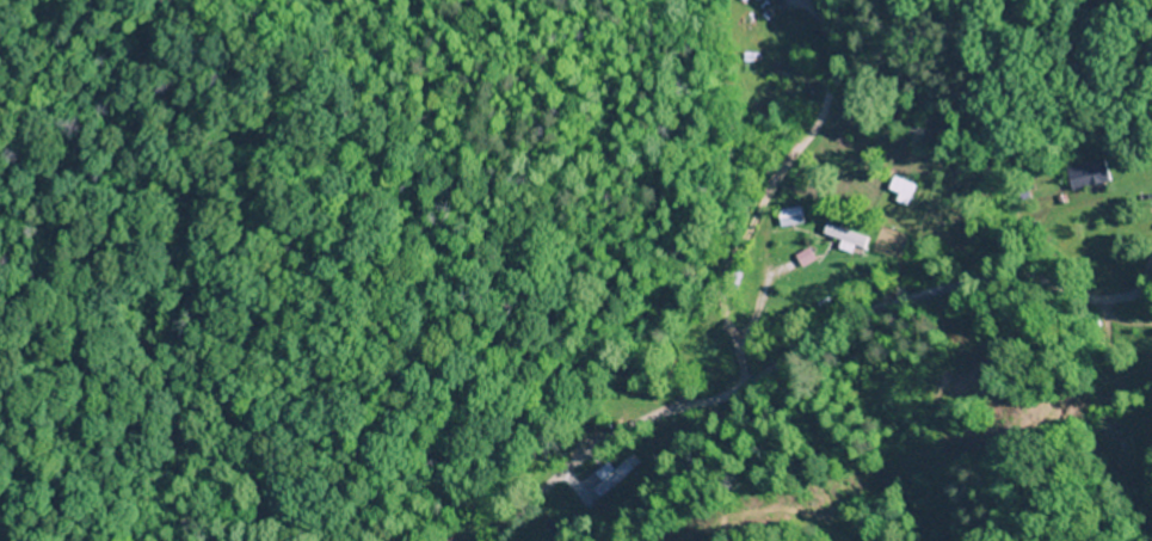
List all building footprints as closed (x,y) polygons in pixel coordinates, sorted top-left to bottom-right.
[(1066,189),(1108,187),(1106,163),(1065,165),(1066,189)] [(800,224),(797,207),(773,212),(776,229),(800,224)] [(818,237),(862,250),(865,239),(822,225),(818,237)] [(605,462),(591,474),(598,482),(590,489),(599,499),(638,465),(631,456),(613,471),(605,462)]
